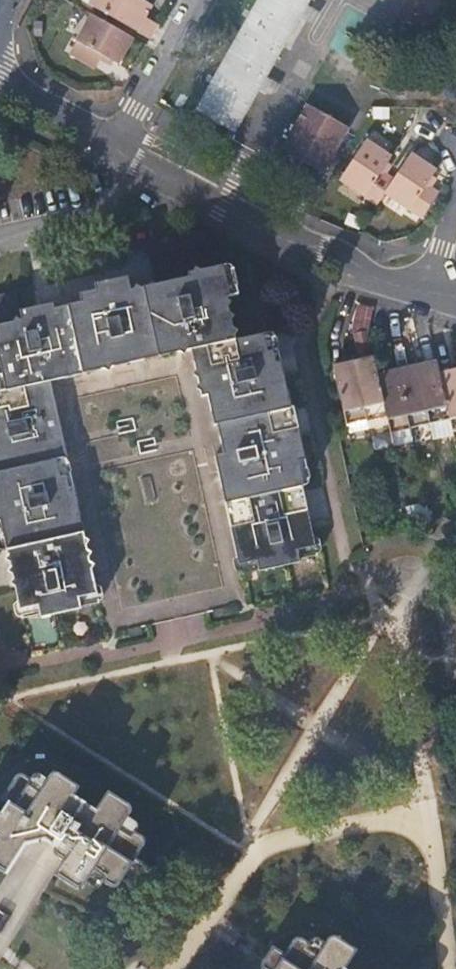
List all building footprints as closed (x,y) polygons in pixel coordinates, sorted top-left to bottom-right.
[(155,39),(164,24),(151,17),(157,6),(147,0),(97,0),(95,5),(155,39)] [(194,111),(234,134),(309,0),(256,0),(194,111)] [(124,65),(140,37),(96,13),(75,53),(101,69),(108,56),(124,65)] [(399,104),(385,104),(384,116),(399,116),(399,104)] [(355,130),(315,106),(289,146),(328,171),(355,130)] [(345,178),(381,203),(390,190),(398,177),(387,169),(395,155),(370,140),(345,178)] [(441,168),(415,152),(398,177),(390,190),(426,215),(443,190),(432,182),(441,168)] [(8,602),(28,598),(29,601),(69,594),(67,583),(84,579),(70,519),(63,520),(60,504),(67,501),(64,488),(60,489),(51,444),(55,444),(41,381),(33,382),(31,369),(70,360),(69,353),(87,349),(88,356),(101,354),(101,349),(133,342),(131,330),(157,325),(160,340),(183,336),(194,389),(201,388),(204,399),(212,398),(214,409),(209,411),(215,440),(206,442),(211,460),(217,458),(223,488),(216,489),(229,551),(248,547),(250,556),(289,548),(289,545),(304,541),(298,510),(291,511),(288,499),(295,497),(285,450),(293,447),(288,426),(283,425),(280,414),(276,415),(269,385),(279,383),(276,371),(269,372),(261,336),(256,337),(253,320),(224,326),(216,290),(221,288),(213,258),(175,267),(176,271),(147,278),(150,294),(124,300),(117,270),(84,277),(85,281),(69,284),(69,289),(39,295),(40,299),(24,302),(23,293),(7,296),(4,283),(0,283),(0,529),(1,533),(0,534),(0,560),(7,559),(9,572),(2,573),(8,602)] [(353,356),(367,422),(387,418),(376,368),(374,359),(361,361),(360,354),(353,356)] [(346,365),(333,368),(347,427),(367,422),(353,356),(346,358),(346,365)] [(450,420),(440,373),(437,363),(425,365),(423,358),(414,360),(429,425),(450,420)] [(409,368),(397,371),(410,429),(429,425),(414,360),(408,362),(409,368)] [(451,365),(452,371),(440,373),(450,420),(452,432),(455,431),(455,363),(451,365)] [(387,418),(391,434),(409,429),(397,371),(385,373),(384,366),(376,368),(387,418)] [(429,425),(432,439),(452,434),(452,432),(450,420),(429,425)] [(73,799),(78,790),(62,780),(59,779),(54,779),(49,782),(42,795),(30,789),(33,784),(26,780),(23,779),(20,780),(17,782),(5,801),(10,805),(2,816),(0,815),(0,867),(9,873),(26,845),(44,842),(55,850),(53,854),(54,857),(64,864),(55,877),(76,890),(80,891),(84,888),(93,872),(106,880),(103,885),(112,891),(117,889),(124,880),(131,886),(136,886),(139,885),(149,870),(138,862),(143,851),(145,848),(145,845),(143,842),(136,836),(133,841),(120,833),(133,812),(115,800),(113,799),(109,801),(105,804),(97,816),(73,799)] [(273,951),(267,962),(265,965),(264,968),(265,968),(350,968),(353,964),(355,960),(355,957),(353,953),(334,941),(320,962),(307,953),(310,949),(304,945),(302,944),(298,945),(295,947),(287,959),(273,951)]
